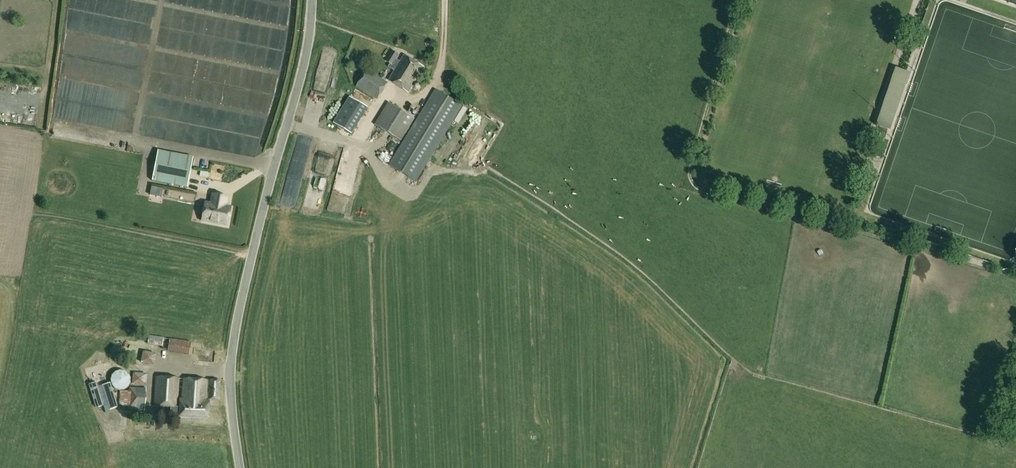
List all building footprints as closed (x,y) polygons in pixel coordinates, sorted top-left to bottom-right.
[(400,62),(396,60),(399,55),(392,51),(386,62),(390,64),(388,67),(394,71),(389,81),(408,93),(424,68),(404,56),(400,62)] [(377,100),(387,83),(367,71),(357,87),(377,100)] [(416,182),(463,106),(435,89),(389,165),(416,182)] [(353,135),(368,109),(351,98),(335,124),(353,135)] [(415,119),(388,102),(374,125),(402,142),(415,119)] [(193,158),(158,151),(152,181),(187,188),(193,158)] [(339,207),(352,163),(343,160),(329,205),(339,207)] [(211,204),(205,203),(202,221),(227,226),(231,208),(225,207),(227,197),(213,195),(211,204)] [(142,223),(148,225),(150,214),(144,213),(142,223)] [(147,344),(162,347),(163,338),(149,335),(147,344)] [(169,338),(167,351),(189,354),(191,342),(169,338)] [(152,362),(153,351),(137,350),(137,362),(152,362)] [(127,387),(126,369),(111,369),(112,388),(127,387)] [(144,383),(144,372),(131,372),(131,382),(144,383)] [(155,377),(153,406),(177,408),(179,378),(155,377)] [(206,400),(220,400),(220,381),(183,379),(182,399),(180,399),(179,417),(208,418),(209,401),(206,401),(206,400)] [(129,387),(129,391),(120,391),(119,406),(128,406),(127,410),(144,411),(146,388),(129,387)]
